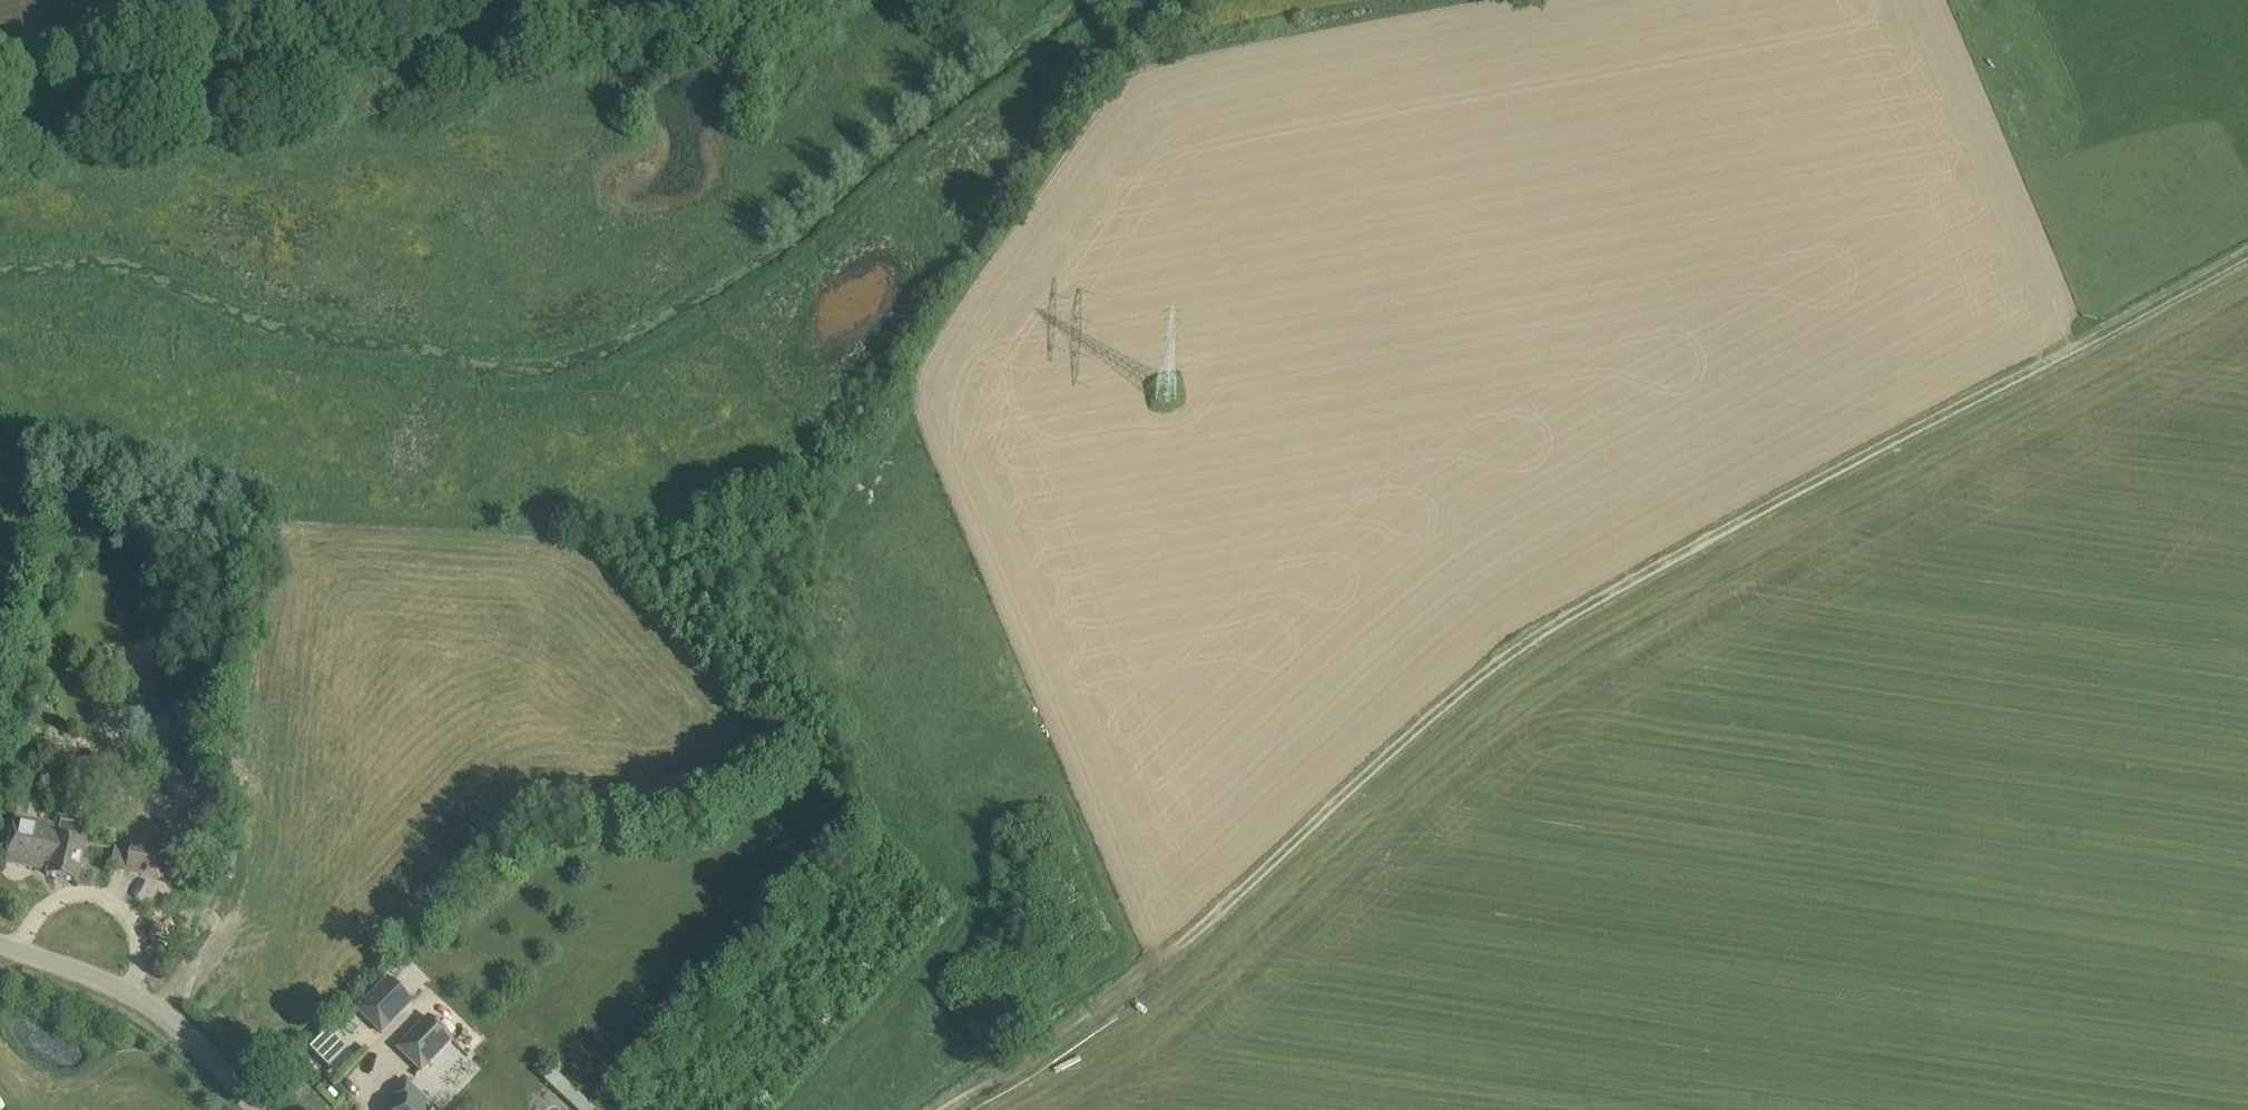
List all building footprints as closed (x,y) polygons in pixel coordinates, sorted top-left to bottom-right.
[(48,871),(47,875),(78,882),(83,860),(86,844),(89,827),(89,825),(59,819),(57,828),(16,820),(7,862),(48,871)] [(180,829),(167,831),(170,848),(183,846),(180,829)] [(133,841),(126,872),(159,880),(167,848),(133,841)] [(388,979),(357,1011),(381,1034),(411,1002),(388,979)] [(427,1018),(397,1050),(422,1074),(453,1043),(427,1018)] [(553,1069),(543,1080),(560,1095),(569,1084),(553,1069)] [(414,1097),(417,1093),(407,1084),(392,1099),(401,1108),(399,1109),(427,1109),(414,1097)]
